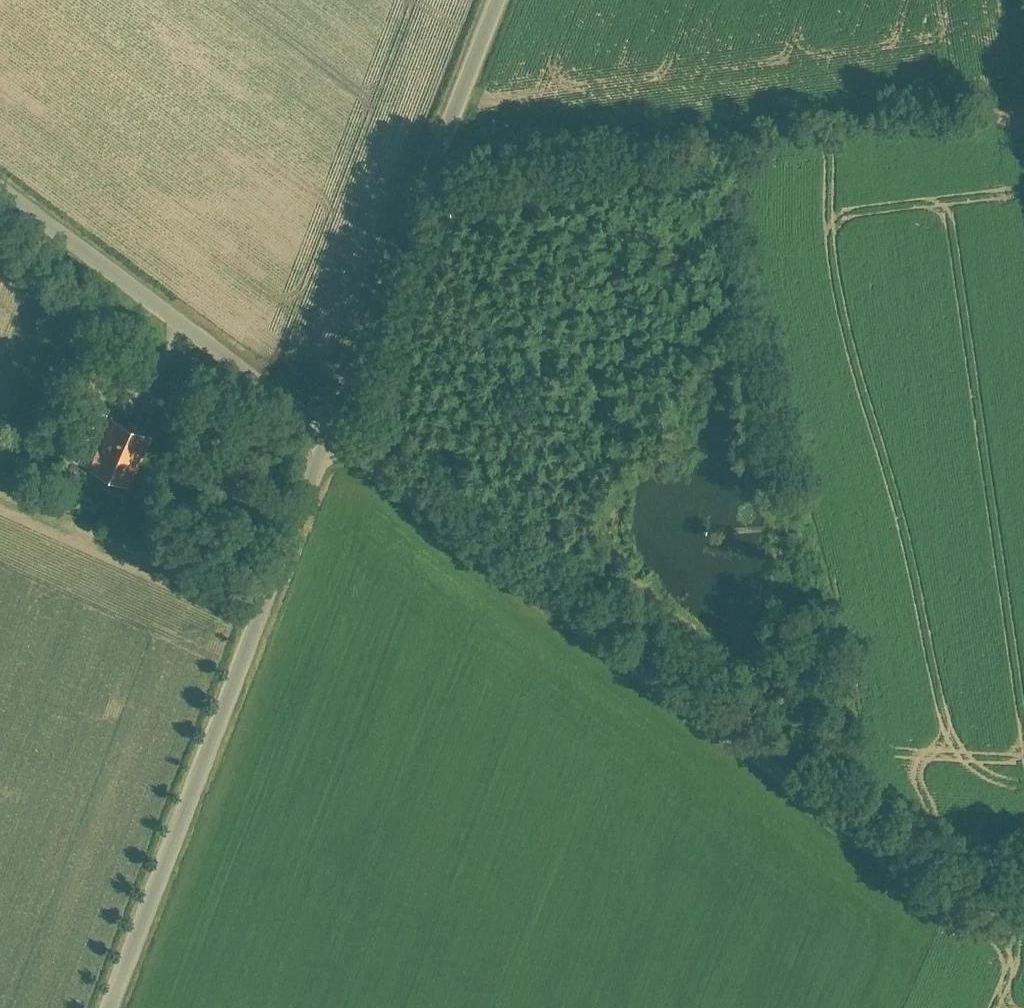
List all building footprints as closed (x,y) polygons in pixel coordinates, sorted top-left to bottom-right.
[(199,399),(170,388),(157,420),(186,432),(199,399)] [(150,430),(108,413),(87,466),(129,483),(150,430)]
